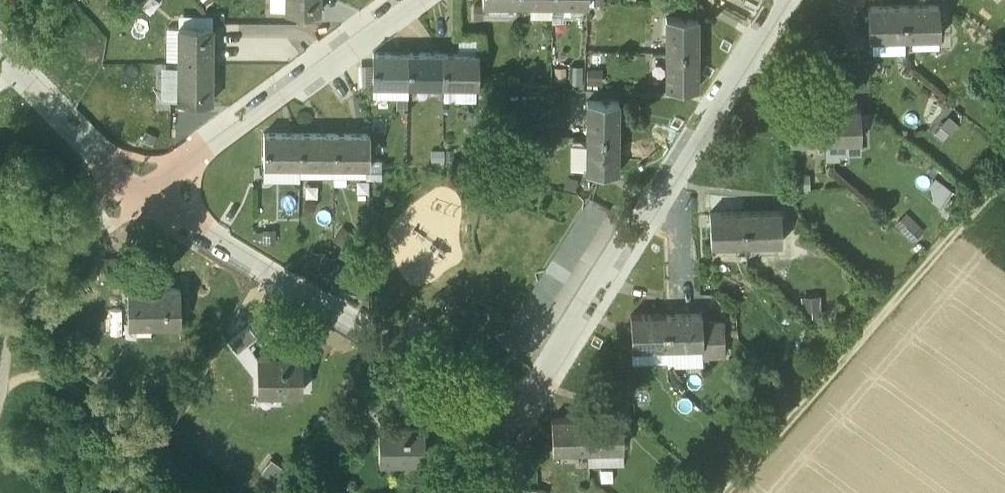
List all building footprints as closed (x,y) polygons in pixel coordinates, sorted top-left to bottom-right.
[(286,13),(320,13),(320,0),(286,0),(286,13)] [(939,5),(903,6),(904,37),(940,36),(939,5)] [(903,6),(868,7),(869,38),(904,37),(903,6)] [(697,18),(666,18),(666,53),(698,53),(697,18)] [(212,26),(178,26),(178,64),(212,64),(212,26)] [(408,53),(373,53),(373,84),(408,85),(408,53)] [(443,54),(408,53),(408,85),(443,85),(443,54)] [(698,53),(666,53),(666,88),(698,89),(698,53)] [(478,54),(443,54),(443,85),(478,86),(478,54)] [(212,64),(178,64),(178,102),(212,102),(212,64)] [(618,102),(587,102),(586,137),(618,138),(618,102)] [(860,108),(824,109),(825,140),(861,139),(860,108)] [(824,109),(789,110),(790,141),(825,140),(824,109)] [(299,134),(264,133),(264,165),(299,165),(299,134)] [(334,134),(299,134),(299,165),(334,166),(334,134)] [(369,134),(334,134),(334,166),(369,166),(369,134)] [(618,138),(586,137),(586,173),(618,173),(618,138)] [(730,208),(730,195),(709,195),(709,208),(730,208)] [(609,211),(590,199),(584,209),(603,221),(609,211)] [(603,221),(584,209),(577,219),(596,231),(603,221)] [(781,211),(745,212),(746,243),(782,242),(781,211)] [(745,212),(710,213),(711,244),(746,243),(745,212)] [(904,257),(929,229),(910,212),(885,240),(904,257)] [(596,231),(577,219),(571,229),(590,241),(596,231)] [(590,241),(571,229),(564,239),(584,251),(590,241)] [(584,251),(564,239),(558,250),(577,261),(584,251)] [(577,261),(558,250),(552,260),(571,272),(577,261)] [(571,272),(552,260),(545,270),(564,282),(571,272)] [(564,282),(545,270),(539,280),(558,292),(564,282)] [(558,292),(539,280),(533,290),(552,302),(558,292)] [(180,322),(180,288),(128,289),(128,323),(151,323),(154,326),(164,326),(166,323),(180,322)] [(552,302),(533,290),(526,301),(545,312),(552,302)] [(545,312),(526,301),(520,311),(539,323),(545,312)] [(539,323),(520,311),(514,321),(533,333),(539,323)] [(702,314),(666,315),(667,346),(702,345),(702,322),(702,314)] [(666,315),(631,316),(631,347),(667,346),(666,315)] [(533,333),(514,321),(507,331),(526,343),(533,333)] [(723,322),(702,322),(702,345),(703,355),(724,354),(723,322)] [(257,337),(249,325),(228,341),(238,353),(257,337)] [(526,343),(507,331),(501,341),(520,353),(526,343)] [(302,357),(257,357),(257,391),(302,391),(302,357)] [(622,417),(587,418),(588,450),(623,449),(622,417)] [(587,418),(552,419),(552,451),(582,450),(588,450),(587,418)] [(424,459),(423,425),(379,426),(379,460),(424,459)] [(582,450),(552,451),(554,469),(582,468),(582,450)]
